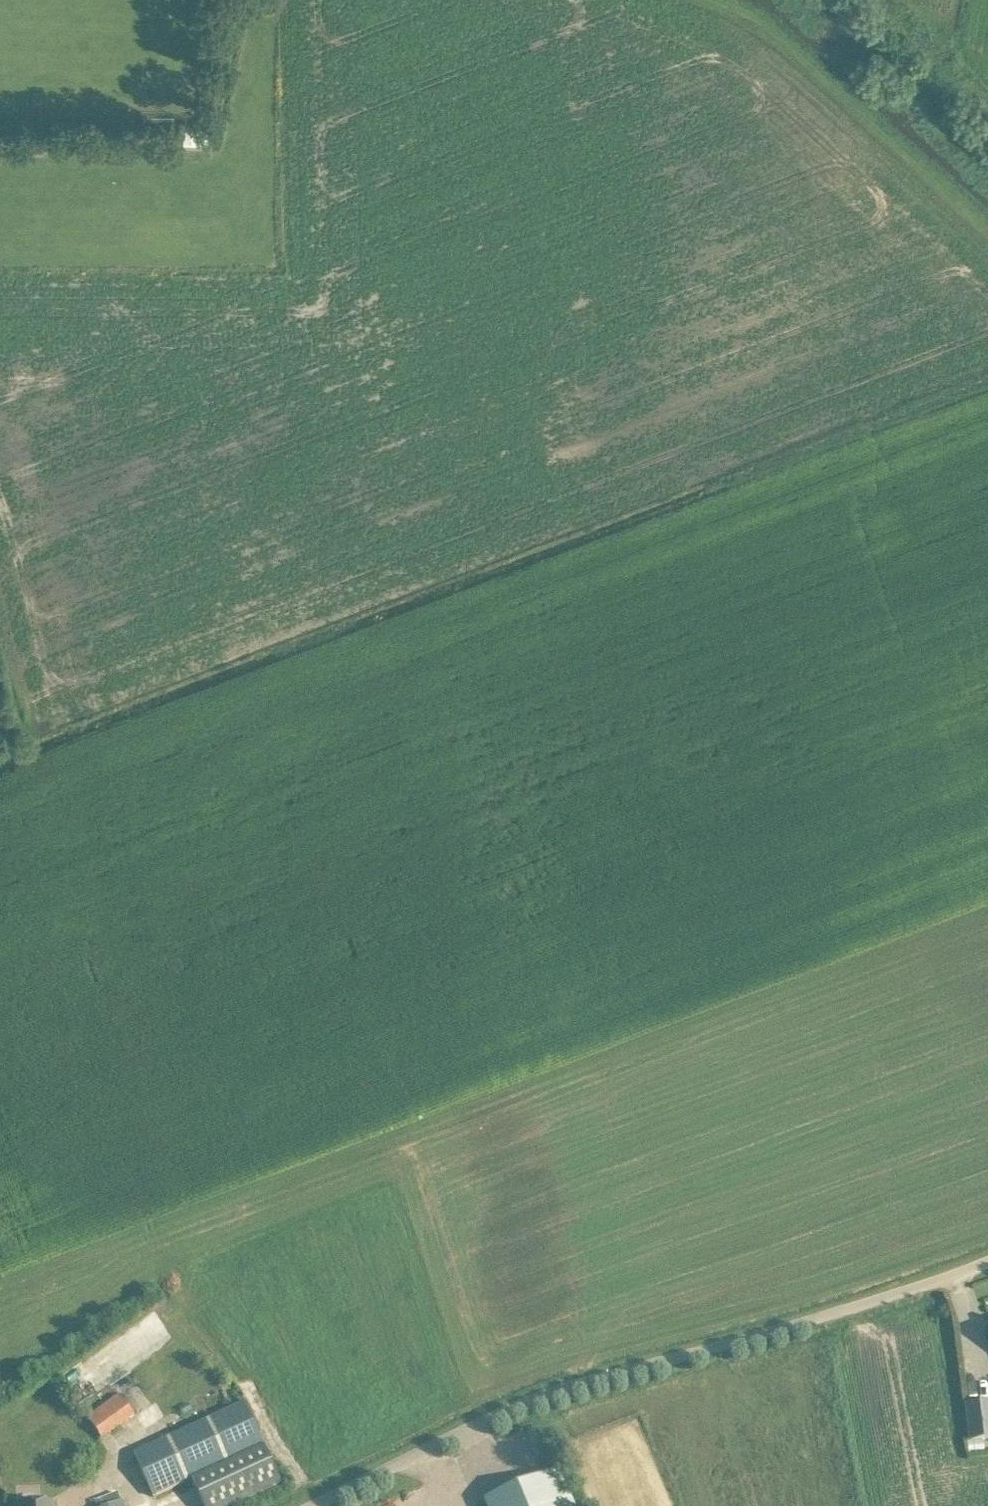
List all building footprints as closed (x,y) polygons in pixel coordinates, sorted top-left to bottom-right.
[(207,148),(206,124),(180,124),(181,149),(207,148)] [(88,1418),(102,1438),(135,1414),(120,1394),(88,1418)] [(967,1405),(971,1440),(987,1439),(987,1402),(967,1405)] [(265,1444),(257,1426),(246,1403),(134,1454),(153,1496),(265,1444)] [(204,1505),(235,1505),(283,1483),(266,1446),(192,1480),(204,1505)] [(568,1488),(560,1470),(485,1500),(488,1505),(575,1505),(568,1488)]
